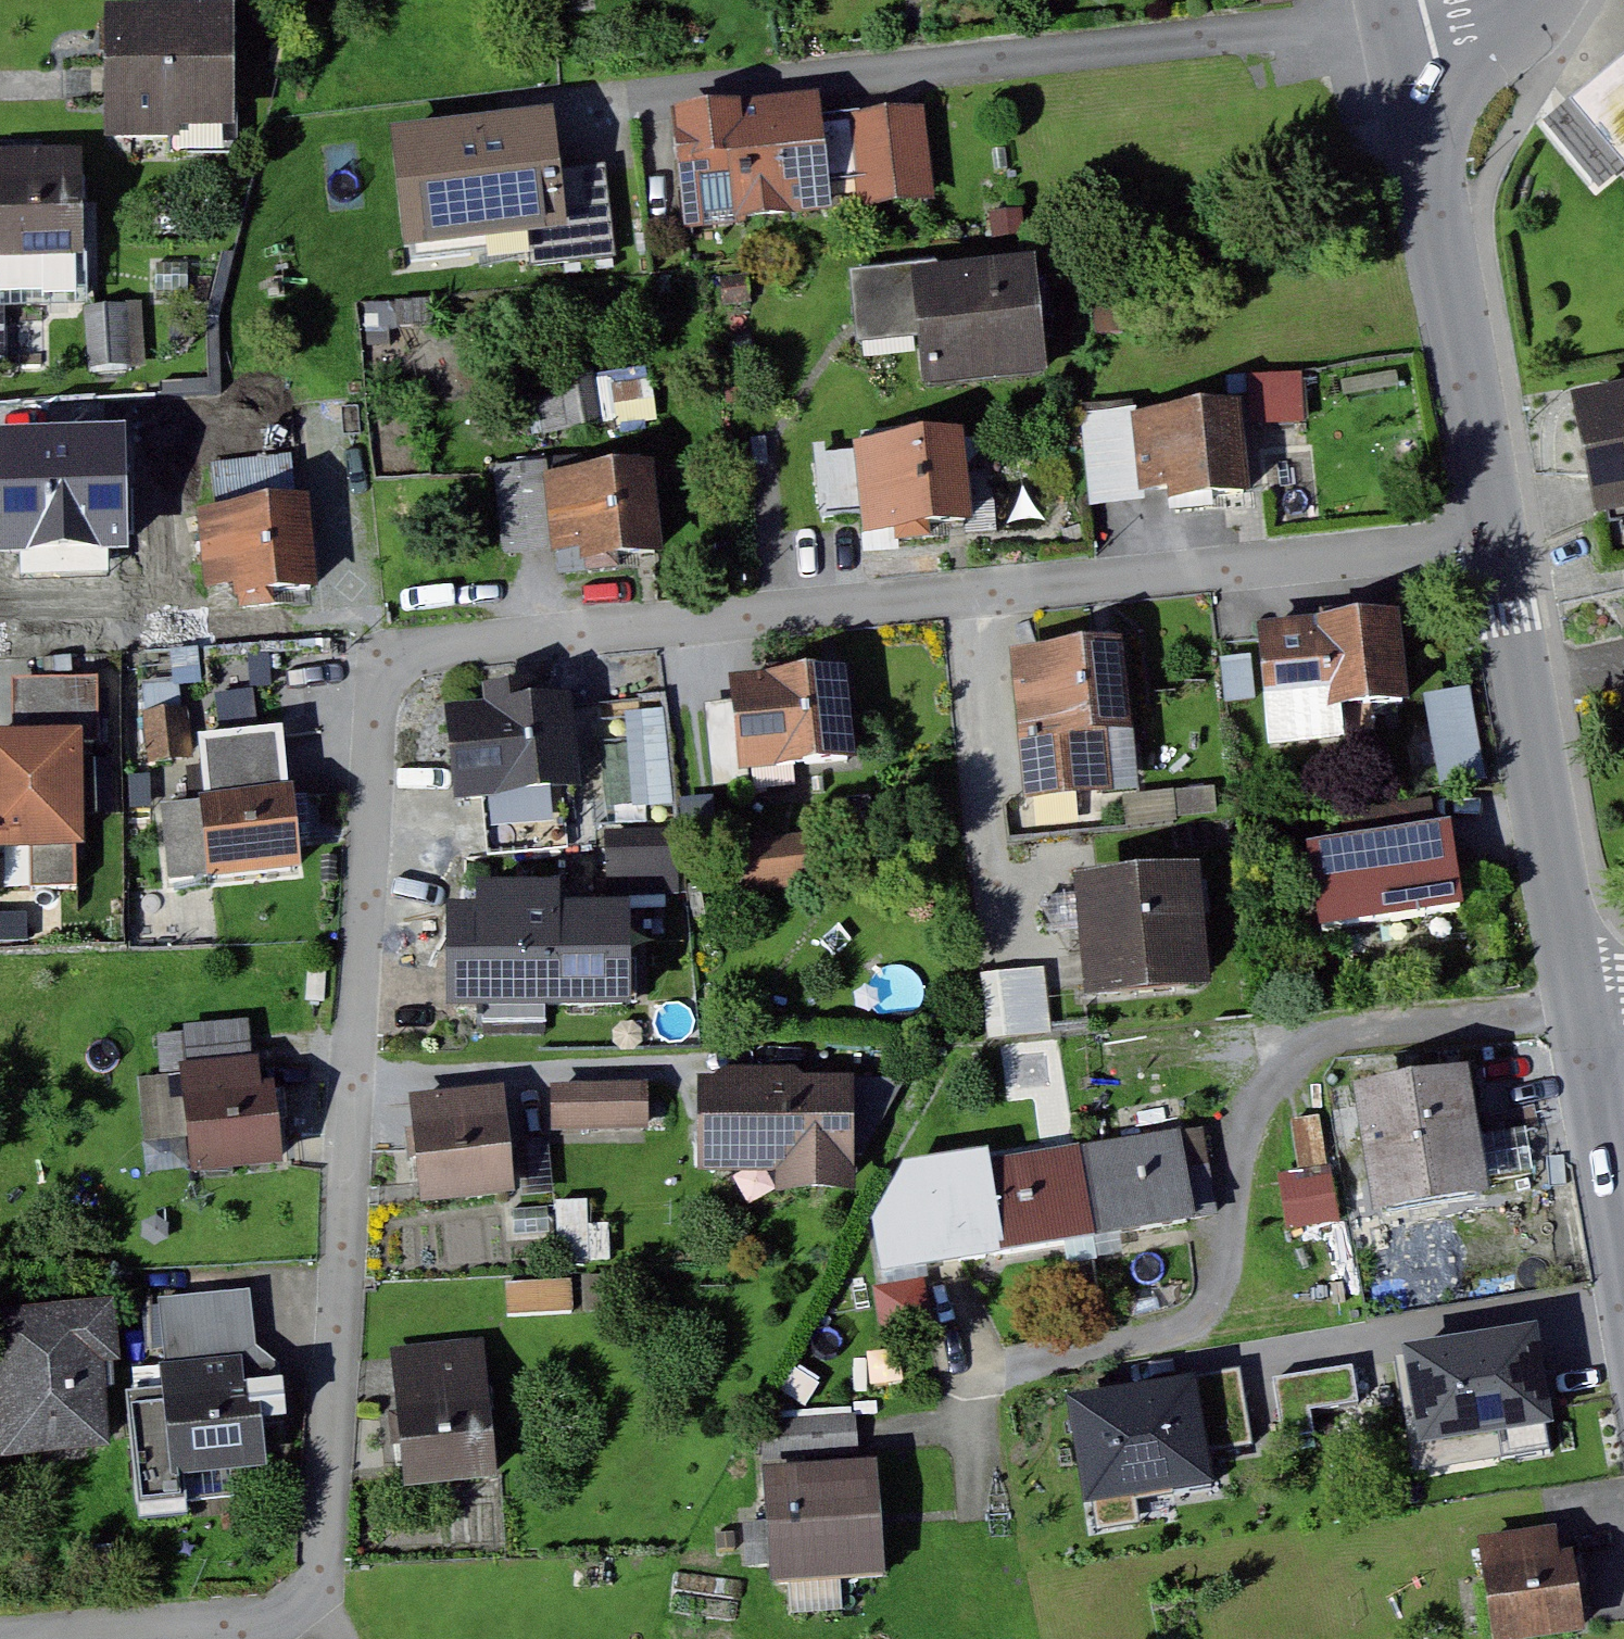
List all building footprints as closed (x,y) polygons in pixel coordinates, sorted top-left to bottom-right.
[(242,7),(112,8),(112,76),(113,140),(243,140),(242,7)] [(1581,100),(1623,149),(1623,62),(1581,100)] [(681,110),(694,226),(839,209),(836,184),(866,180),(869,208),(941,200),(931,109),(867,117),(867,115),(829,119),(826,93),(681,110)] [(398,131),(413,249),(573,230),(559,111),(398,131)] [(0,150),(0,259),(88,260),(90,151),(0,150)] [(948,269),(862,275),(867,343),(926,338),(922,282),(949,280),(948,269)] [(949,280),(922,282),(926,338),(929,384),(1050,375),(1043,273),(949,280)] [(1311,420),(1308,369),(1249,373),(1251,423),(1311,420)] [(1580,395),(1597,487),(1602,519),(1623,515),(1623,388),(1580,395)] [(1249,403),(1142,413),(1150,492),(1176,489),(1178,501),(1258,493),(1249,403)] [(1150,492),(1142,413),(1093,417),(1100,506),(1127,504),(1151,502),(1150,492)] [(972,431),(863,442),(872,531),(981,519),(972,431)] [(661,464),(553,475),(560,549),(561,553),(586,551),(588,563),(670,554),(661,464)] [(560,549),(553,475),(519,479),(526,551),(540,550),(560,549)] [(315,500),(207,511),(215,587),(244,584),(245,597),(324,589),(315,500)] [(1292,622),(1267,625),(1274,697),(1331,692),(1332,710),(1415,703),(1407,612),(1292,622)] [(1135,641),(1019,651),(1033,801),(1149,790),(1135,641)] [(1260,695),(1260,654),(1227,654),(1227,695),(1260,695)] [(854,668),(739,678),(747,772),(863,762),(854,668)] [(105,674),(19,676),(19,705),(20,732),(85,731),(85,747),(106,747),(105,674)] [(1438,694),(1454,785),(1498,777),(1482,687),(1438,694)] [(450,709),(461,802),(587,786),(576,694),(450,709)] [(294,764),(290,730),(203,741),(221,880),(308,869),(294,764)] [(85,731),(20,732),(0,733),(0,848),(87,846),(85,747),(85,731)] [(1354,807),(1358,839),(1320,843),(1329,927),(1474,911),(1467,848),(1464,823),(1444,825),(1441,798),(1354,807)] [(686,826),(613,830),(617,897),(690,893),(686,826)] [(807,832),(749,838),(755,889),(813,883),(807,832)] [(1208,866),(1081,880),(1094,1000),(1221,986),(1208,866)] [(565,887),(482,888),(483,1008),(634,1007),(633,908),(565,909),(565,887)] [(1054,965),(990,973),(999,1041),(1063,1032),(1054,965)] [(266,1057),(188,1065),(199,1175),(289,1166),(280,1083),(268,1084),(266,1057)] [(706,1068),(707,1171),(862,1169),(861,1066),(706,1068)] [(1480,1070),(1363,1088),(1383,1214),(1500,1196),(1480,1070)] [(654,1083),(561,1084),(561,1129),(654,1129),(654,1083)] [(512,1085),(417,1096),(429,1204),(524,1193),(512,1085)] [(1108,1236),(1205,1221),(1191,1131),(1094,1147),(1108,1236)] [(1011,1251),(1108,1236),(1094,1147),(997,1162),(1011,1251)] [(883,1221),(890,1270),(970,1258),(1011,1251),(997,1162),(995,1152),(917,1163),(883,1221)] [(1343,1173),(1290,1181),(1298,1230),(1351,1221),(1343,1173)] [(259,1288),(169,1296),(177,1389),(134,1393),(142,1483),(146,1521),(200,1516),(198,1501),(242,1497),(240,1472),(273,1469),(273,1465),(297,1437),(290,1367),(264,1346),(261,1319),(259,1288)] [(0,1312),(0,1334),(13,1463),(119,1452),(110,1364),(126,1362),(120,1300),(0,1312)] [(1538,1334),(1459,1347),(1476,1452),(1567,1438),(1566,1426),(1555,1359),(1543,1361),(1538,1334)] [(491,1339),(401,1349),(415,1488),(505,1478),(491,1339)] [(1336,1426),(1328,1370),(1281,1377),(1289,1433),(1336,1426)] [(1230,1376),(1211,1380),(1224,1456),(1268,1451),(1253,1372),(1230,1376)] [(1211,1380),(1082,1402),(1101,1510),(1230,1488),(1224,1456),(1211,1380)] [(869,1412),(773,1415),(774,1454),(870,1450),(870,1436),(869,1412)] [(888,1463),(771,1470),(778,1582),(895,1574),(892,1519),(888,1463)] [(1502,1638),(1550,1638),(1594,1631),(1581,1553),(1570,1554),(1568,1541),(1565,1525),(1485,1539),(1502,1638)]
